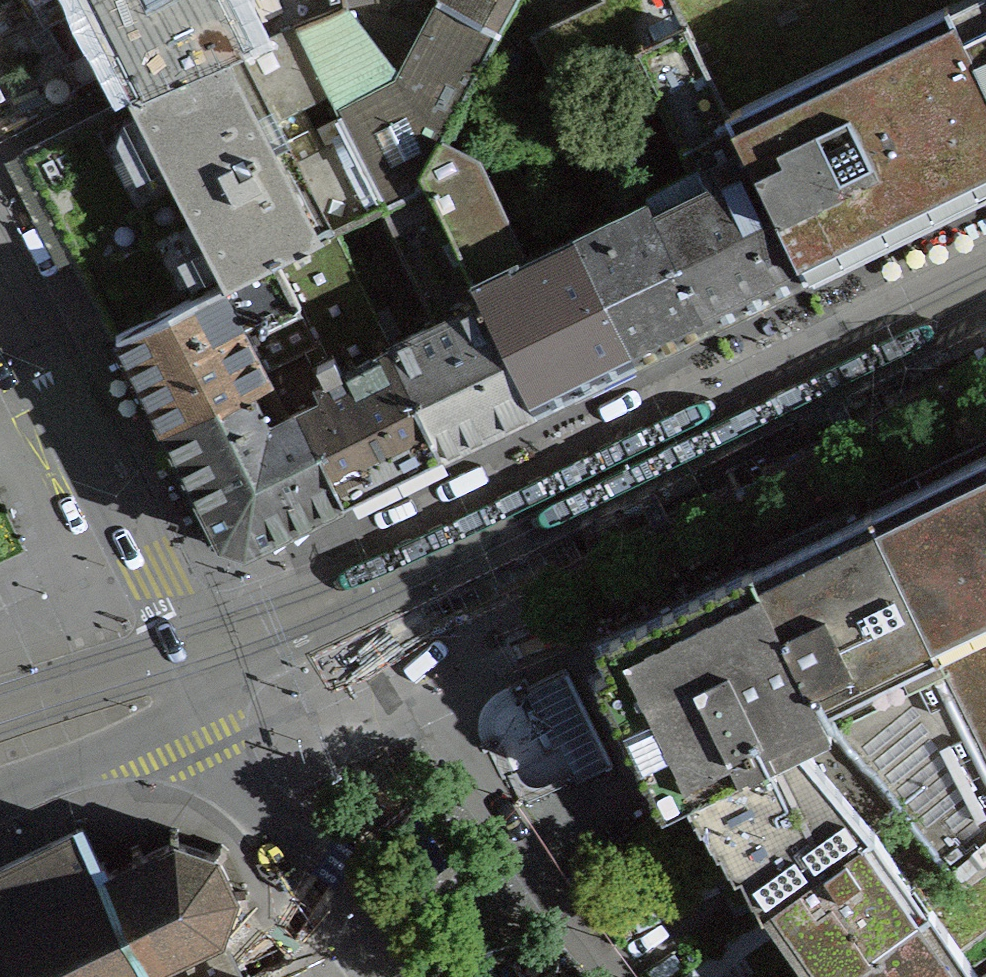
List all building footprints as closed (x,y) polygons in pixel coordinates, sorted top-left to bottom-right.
[(129,99),(219,59),(297,24),(344,4),(343,0),(78,0),(129,99)] [(426,181),(447,143),(524,0),(445,0),(401,82),(340,113),(349,131),(385,203),(388,202),(426,181)] [(805,273),(874,240),(985,185),(985,86),(944,0),(672,0),(686,29),(805,273)] [(985,86),(985,0),(944,0),(985,86)] [(344,4),(297,24),(329,90),(340,113),(401,82),(344,4)] [(119,336),(274,258),(332,229),(385,203),(349,131),(322,145),(301,104),(329,90),(297,24),(219,59),(129,99),(23,151),(119,336)] [(653,214),(706,322),(805,273),(686,29),(637,53),(692,166),(703,170),(711,186),(653,214)] [(426,181),(535,405),(634,357),(581,249),(524,277),(517,261),(520,250),(477,159),(447,143),(426,181)] [(389,345),(441,451),(535,405),(426,181),(388,202),(410,246),(401,250),(436,323),(389,345)] [(581,249),(634,357),(706,322),(653,214),(593,244),(586,229),(574,235),(581,249)] [(299,409),(343,499),(441,451),(389,345),(332,229),(274,258),(298,305),(319,345),(307,351),(322,382),(318,384),(324,396),(299,409)] [(274,258),(119,336),(167,430),(269,379),(265,372),(275,367),(256,330),(246,335),(239,322),(264,310),(268,320),(298,305),(274,258)] [(269,379),(167,430),(222,539),(244,547),(343,499),(299,409),(324,396),(318,384),(322,382),(307,351),(275,367),(265,372),(269,379)] [(985,751),(985,452),(869,509),(985,751)] [(749,568),(900,813),(960,886),(985,867),(985,751),(869,509),(749,568)] [(900,813),(749,568),(598,642),(611,668),(595,675),(661,811),(691,796),(699,812),(696,814),(701,824),(708,821),(716,837),(713,838),(718,849),(725,845),(733,861),(730,863),(735,873),(738,871),(745,886),(744,887),(746,890),(753,887),(761,901),(758,903),(762,911),(763,910),(900,813)] [(900,813),(763,910),(809,976),(831,976),(930,907),(960,886),(900,813)] [(248,899),(248,892),(234,892),(218,860),(227,849),(222,844),(213,855),(178,843),(177,829),(170,830),(171,843),(143,857),(137,845),(131,849),(136,860),(108,874),(103,862),(100,864),(82,828),(0,868),(0,976),(242,976),(228,949),(232,944),(222,935),(234,900),(248,899)] [(930,907),(831,976),(979,976),(930,907)]
